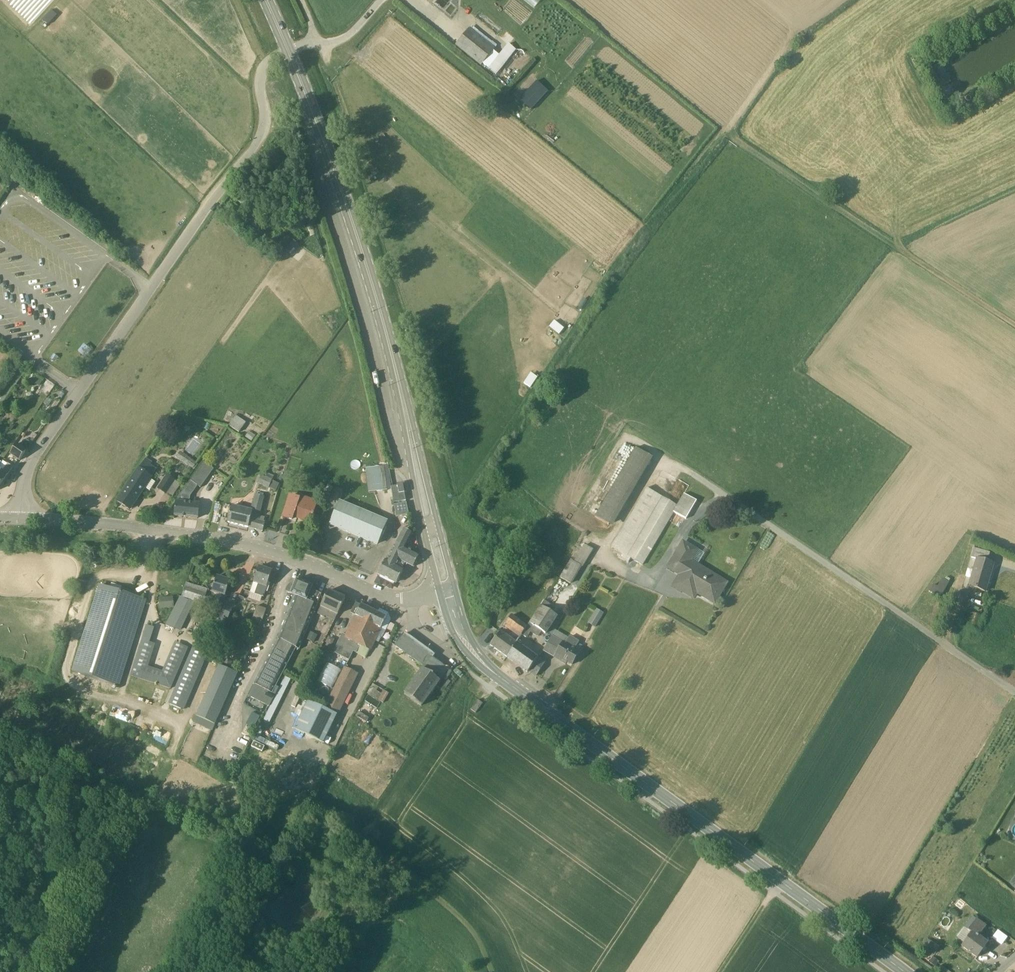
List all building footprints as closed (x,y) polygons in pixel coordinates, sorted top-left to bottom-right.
[(495,49),(469,28),(456,45),(482,65),(495,49)] [(33,381),(39,385),(43,379),(36,375),(33,381)] [(245,423),(236,415),(233,420),(227,416),(225,420),(230,424),(229,425),(238,432),(245,423)] [(182,423),(178,417),(173,420),(176,426),(182,423)] [(17,443),(10,453),(20,460),(27,450),(17,443)] [(635,449),(595,517),(608,525),(650,457),(635,449)] [(180,452),(176,457),(193,469),(197,463),(180,452)] [(157,469),(150,465),(151,463),(146,459),(118,501),(130,509),(152,476),(157,469)] [(198,486),(200,488),(213,469),(204,461),(190,480),(180,494),(179,502),(176,501),(175,516),(198,518),(199,505),(190,504),(190,497),(198,486)] [(13,467),(8,464),(3,472),(0,470),(0,486),(13,467)] [(384,466),(366,469),(369,492),(387,490),(384,466)] [(174,480),(167,475),(158,488),(165,493),(174,480)] [(272,480),(262,475),(258,483),(268,488),(272,480)] [(406,501),(403,485),(391,487),(394,503),(406,501)] [(626,535),(619,534),(611,548),(622,555),(624,556),(627,558),(662,498),(646,489),(625,525),(628,530),(626,535)] [(264,496),(256,494),(252,511),(231,506),(228,522),(249,527),(249,524),(256,526),(255,529),(263,531),(265,522),(258,520),(264,496)] [(696,502),(684,495),(677,507),(673,513),(685,520),(696,502)] [(312,501),(304,498),(303,500),(291,496),(284,517),(292,520),(293,516),(310,522),(316,505),(311,504),(312,501)] [(662,498),(627,558),(624,556),(622,560),(628,564),(631,560),(641,566),(673,513),(677,507),(662,498)] [(363,512),(340,502),(330,524),(354,534),(363,512)] [(406,503),(395,505),(398,517),(409,514),(406,503)] [(363,512),(354,534),(377,544),(387,522),(363,512)] [(413,534),(404,529),(397,544),(404,547),(413,534)] [(404,547),(397,544),(390,556),(413,567),(419,555),(404,547)] [(696,552),(683,544),(678,552),(691,559),(696,552)] [(584,545),(574,562),(581,567),(583,568),(593,551),(584,545)] [(990,554),(974,549),(971,558),(977,560),(987,563),(990,554)] [(691,559),(678,552),(668,569),(680,576),(673,587),(683,594),(689,585),(712,599),(717,590),(721,592),(726,585),(689,562),(691,559)] [(403,570),(385,560),(378,574),(396,584),(403,570)] [(574,562),(571,560),(560,578),(570,584),(581,567),(574,562)] [(987,563),(977,560),(973,574),(988,579),(993,565),(987,563)] [(273,571),(259,567),(250,592),(264,597),(273,571)] [(988,579),(973,574),(969,587),(984,592),(988,579)] [(230,581),(217,577),(213,592),(218,593),(214,609),(222,611),(230,581)] [(278,637),(254,683),(248,696),(260,702),(268,706),(270,707),(280,688),(276,686),(296,648),(299,649),(307,629),(320,593),(312,590),(313,586),(296,579),(294,586),(291,585),(290,586),(289,586),(289,587),(288,588),(288,589),(287,589),(287,590),(286,592),(288,593),(291,594),(294,595),(285,622),(279,637),(278,637)] [(927,592),(940,599),(949,584),(942,580),(937,588),(932,585),(927,592)] [(528,587),(519,581),(507,600),(516,606),(528,587)] [(208,589),(187,583),(184,591),(205,598),(208,589)] [(146,600),(100,585),(73,672),(112,685),(129,634),(135,636),(146,600)] [(337,614),(345,598),(329,591),(317,612),(324,616),(327,608),(337,614)] [(159,598),(160,609),(174,608),(173,597),(159,598)] [(195,602),(180,597),(166,625),(181,631),(195,602)] [(521,635),(519,638),(516,644),(523,648),(526,644),(523,642),(528,635),(530,631),(533,626),(545,608),(546,609),(549,604),(543,601),(526,627),(521,635)] [(234,606),(227,602),(219,619),(227,622),(227,621),(231,614),(234,606)] [(367,657),(386,617),(361,605),(347,635),(342,633),(333,652),(349,660),(354,651),(367,657)] [(266,609),(257,606),(253,617),(263,620),(266,609)] [(545,608),(533,626),(545,633),(557,615),(546,609),(545,608)] [(596,608),(587,622),(595,627),(604,613),(596,608)] [(238,617),(231,614),(227,621),(235,625),(238,617)] [(526,627),(511,615),(505,624),(521,635),(526,627)] [(155,644),(150,643),(155,628),(146,625),(142,640),(131,675),(171,689),(188,647),(175,641),(162,671),(148,666),(155,644)] [(310,631),(307,639),(314,642),(318,635),(310,631)] [(516,644),(499,632),(490,646),(506,658),(516,644)] [(430,652),(405,633),(396,646),(424,666),(431,658),(428,656),(430,652)] [(542,644),(530,636),(528,635),(523,642),(526,644),(537,651),(542,644)] [(562,643),(551,636),(547,644),(558,650),(562,643)] [(578,643),(569,637),(564,644),(574,650),(578,643)] [(206,658),(211,645),(197,638),(191,651),(169,703),(183,710),(206,658)] [(564,644),(562,643),(558,650),(554,656),(563,662),(564,659),(572,664),(578,653),(574,650),(564,644)] [(516,644),(506,658),(513,662),(523,648),(516,644)] [(558,650),(547,644),(543,651),(554,656),(558,650)] [(240,652),(247,654),(250,647),(243,645),(240,652)] [(328,649),(322,647),(318,654),(325,657),(328,649)] [(523,648),(513,662),(528,672),(529,671),(537,659),(534,656),(535,654),(532,651),(530,654),(523,648)] [(447,670),(431,658),(424,666),(405,694),(421,706),(441,678),(447,670)] [(537,659),(529,671),(536,676),(544,663),(537,659)] [(318,680),(333,688),(342,669),(327,662),(318,680)] [(238,673),(220,665),(198,715),(216,723),(238,673)] [(356,673),(344,668),(324,708),(336,714),(356,673)] [(447,670),(441,678),(445,680),(450,672),(447,670)] [(384,690),(373,684),(368,693),(378,699),(384,690)] [(337,715),(308,700),(294,729),(324,743),(337,715)] [(477,700),(470,709),(475,713),(482,703),(477,700)] [(985,927),(976,920),(970,927),(980,934),(985,927)] [(980,934),(970,927),(967,931),(971,933),(961,947),(976,958),(987,944),(978,937),(980,934)] [(992,938),(1001,945),(1007,936),(997,930),(992,938)]
